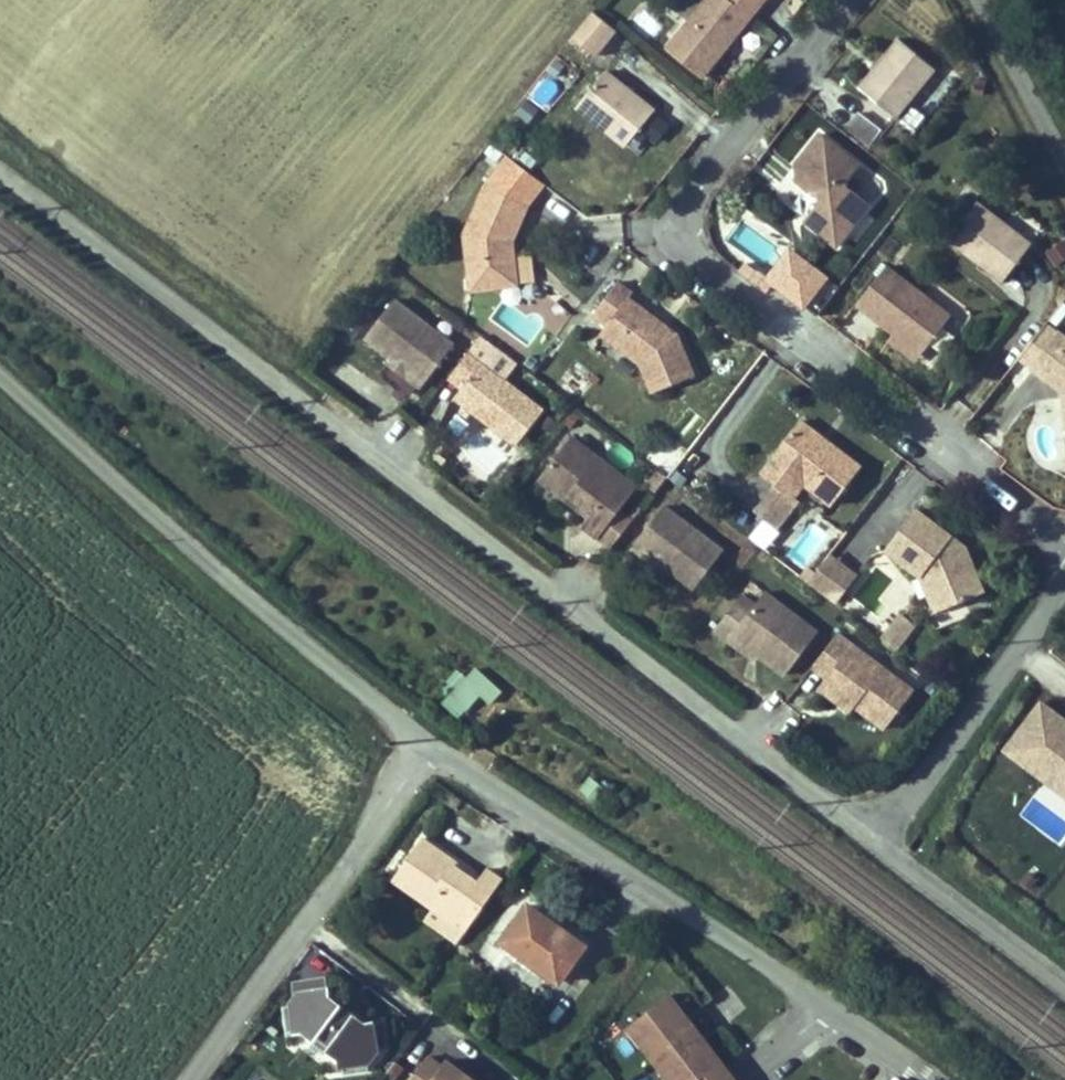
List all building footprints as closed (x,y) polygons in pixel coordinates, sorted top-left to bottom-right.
[(691,82),(755,0),(698,0),(656,54),(691,82)] [(601,29),(578,10),(557,37),(579,55),(601,29)] [(886,45),(848,92),(885,122),(923,75),(886,45)] [(612,148),(642,109),(593,72),(564,111),(612,148)] [(836,98),(842,87),(822,76),(806,104),(846,127),(856,109),(836,98)] [(656,120),(642,109),(612,148),(627,159),(656,120)] [(869,149),(882,130),(859,113),(845,132),(869,149)] [(802,226),(833,251),(864,213),(838,192),(854,173),(814,141),(794,167),(794,187),(805,196),(816,195),(818,206),(802,226)] [(496,239),(502,241),(526,181),(488,150),(454,235),(459,279),(475,277),(477,289),(499,286),(494,244),(496,239)] [(805,196),(818,206),(816,195),(805,196)] [(1012,276),(1040,239),(984,197),(956,234),(1012,276)] [(494,244),(499,286),(507,285),(502,241),(496,239),(494,244)] [(1046,252),(1054,268),(1064,262),(1064,242),(1046,252)] [(517,260),(520,284),(533,282),(530,259),(517,260)] [(796,264),(775,292),(814,323),(836,294),(796,264)] [(921,360),(950,322),(885,272),(856,309),(893,338),(921,360)] [(475,277),(459,279),(461,291),(477,289),(475,277)] [(610,354),(634,371),(647,400),(688,381),(670,341),(662,335),(658,339),(647,331),(650,327),(621,305),(624,300),(609,289),(585,322),(600,333),(605,326),(616,334),(618,344),(610,354)] [(408,389),(442,347),(384,300),(354,337),(380,358),(397,372),(393,377),(408,389)] [(483,334),(524,353),(540,320),(499,301),(483,334)] [(594,342),(610,354),(618,344),(616,334),(605,326),(600,333),(594,342)] [(662,335),(650,327),(647,331),(658,339),(662,335)] [(916,366),(921,360),(893,338),(889,344),(916,366)] [(1030,381),(1059,404),(1064,404),(1064,435),(1064,352),(1057,346),(1030,381)] [(532,413),(457,355),(438,380),(451,390),(446,396),(478,420),(474,424),(504,448),(532,413)] [(376,363),(393,377),(397,372),(380,358),(376,363)] [(1013,387),(986,416),(1005,433),(1031,404),(1013,387)] [(478,420),(446,396),(443,400),(474,424),(478,420)] [(830,513),(858,476),(825,450),(820,457),(814,452),(819,446),(797,429),(768,466),(801,491),(830,513)] [(628,491),(564,439),(530,483),(557,504),(561,499),(584,517),(580,521),(574,530),(590,542),(628,491)] [(820,457),(825,450),(819,446),(814,452),(820,457)] [(801,491),(768,466),(758,479),(791,504),(801,491)] [(640,491),(650,499),(662,484),(652,475),(640,491)] [(561,499),(557,504),(580,521),(584,517),(561,499)] [(690,597),(719,559),(661,514),(627,557),(643,568),(647,563),(664,577),(690,597)] [(913,519),(883,558),(919,585),(924,578),(925,579),(941,617),(981,601),(962,556),(954,558),(944,551),(948,545),(913,519)] [(839,603),(855,569),(823,555),(807,589),(839,603)] [(647,563),(643,568),(660,582),(664,577),(647,563)] [(933,620),(941,617),(925,579),(924,578),(919,585),(933,620)] [(778,681),(811,639),(759,598),(749,610),(736,600),(708,635),(722,646),(727,641),(746,657),(778,681)] [(897,625),(880,648),(893,658),(910,636),(897,625)] [(831,640),(805,673),(819,684),(850,708),(847,712),(877,736),(906,699),(831,640)] [(727,641),(722,646),(742,662),(746,657),(727,641)] [(488,708),(503,693),(471,662),(434,698),(457,720),(478,699),(488,708)] [(842,718),(847,712),(850,708),(819,684),(811,694),(842,718)] [(1002,756),(1064,806),(1064,721),(1044,704),(1002,756)] [(393,877),(466,932),(502,880),(487,869),(479,879),(477,883),(453,865),(455,861),(423,837),(393,877)] [(479,879),(455,861),(453,865),(477,883),(479,879)] [(554,979),(583,939),(520,896),(491,937),(554,979)] [(374,1019),(354,1020),(319,993),(317,979),(283,982),(283,998),(273,1000),(277,1029),(296,1026),(303,1032),(301,1034),(321,1049),(324,1046),(331,1051),(333,1068),(358,1065),(357,1056),(364,1045),(377,1044),(374,1019)] [(670,997),(657,980),(626,1005),(625,1014),(641,1019),(641,1025),(658,1048),(669,1050),(669,1065),(684,1068),(711,1049),(696,1030),(685,1028),(667,1006),(670,997)] [(696,1030),(670,997),(667,1006),(685,1028),(696,1030)] [(625,1014),(626,1005),(616,1012),(670,1079),(684,1068),(669,1065),(669,1050),(658,1048),(641,1025),(641,1019),(625,1014)] [(445,1052),(440,1059),(423,1047),(401,1079),(403,1079),(484,1079),(445,1052)] [(684,1068),(670,1079),(736,1079),(711,1049),(684,1068)]
